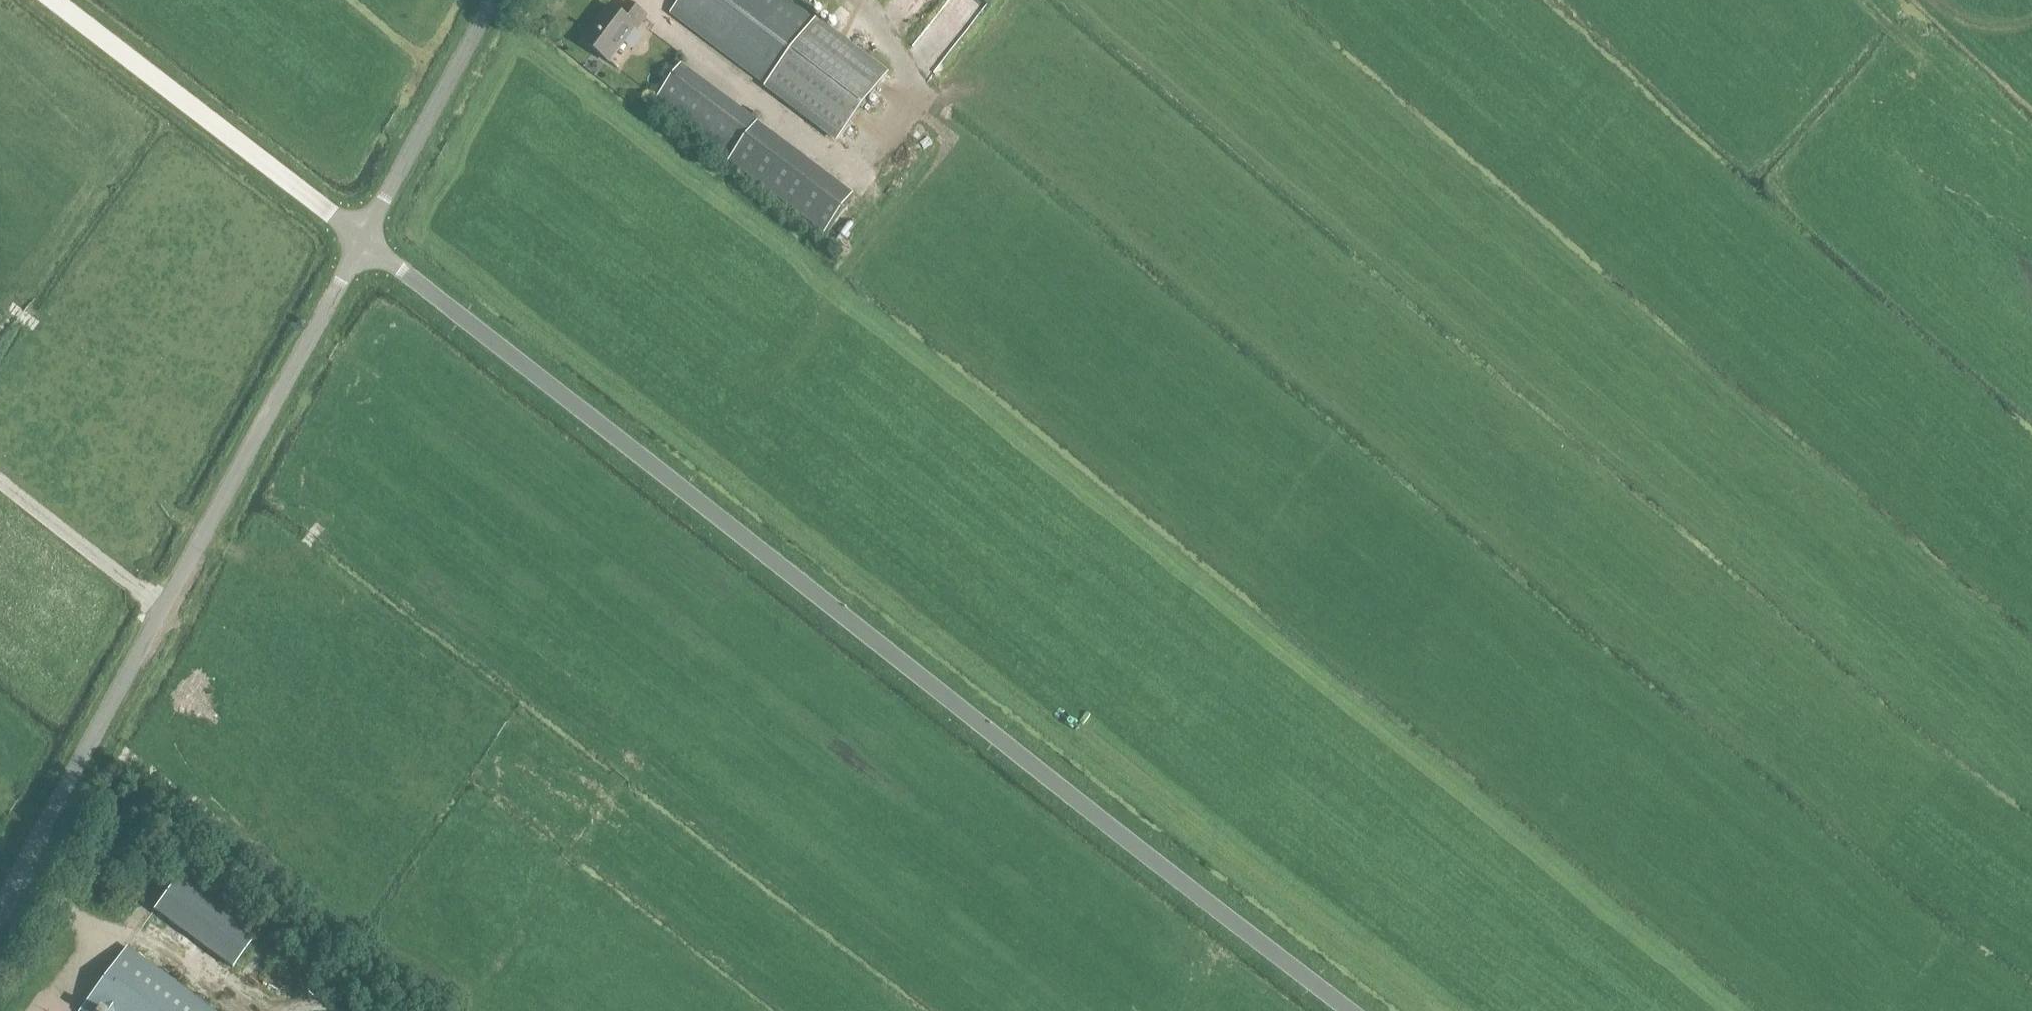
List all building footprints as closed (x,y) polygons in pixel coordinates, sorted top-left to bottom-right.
[(817,22),(789,0),(682,0),(672,13),(769,86),(768,86),(839,140),(888,75),(818,21),(817,22)] [(585,42),(612,62),(638,27),(639,29),(648,17),(629,2),(621,13),(612,6),(585,42)] [(127,948),(80,1010),(214,1010),(127,948)]
